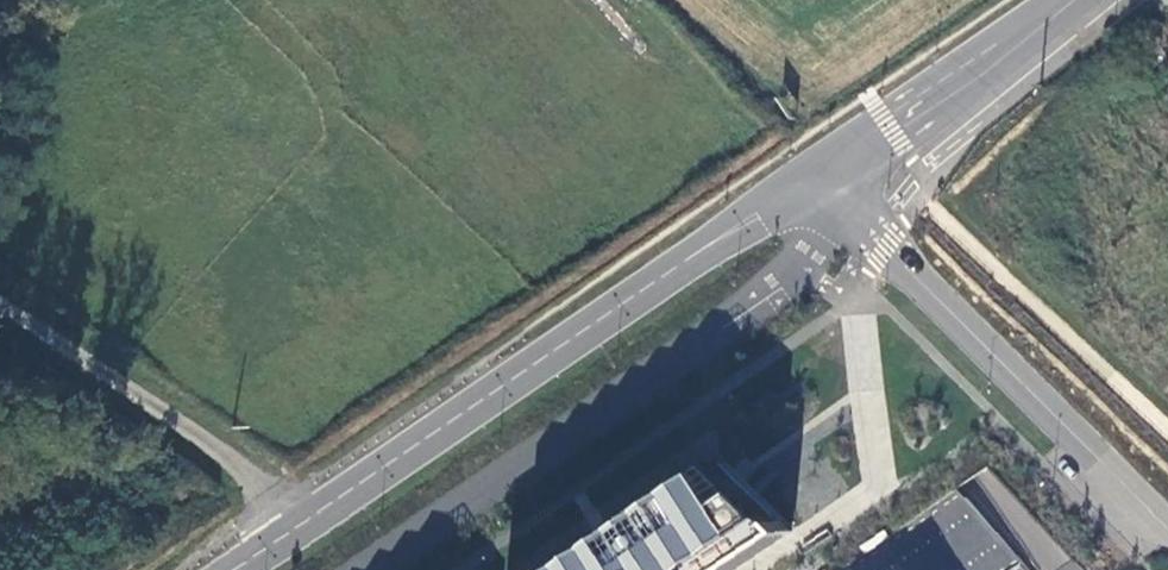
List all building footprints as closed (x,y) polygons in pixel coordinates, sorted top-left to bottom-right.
[(909,569),(1081,569),(959,442),(867,510),(909,569)] [(568,569),(734,569),(793,530),(724,465),(568,569)]
